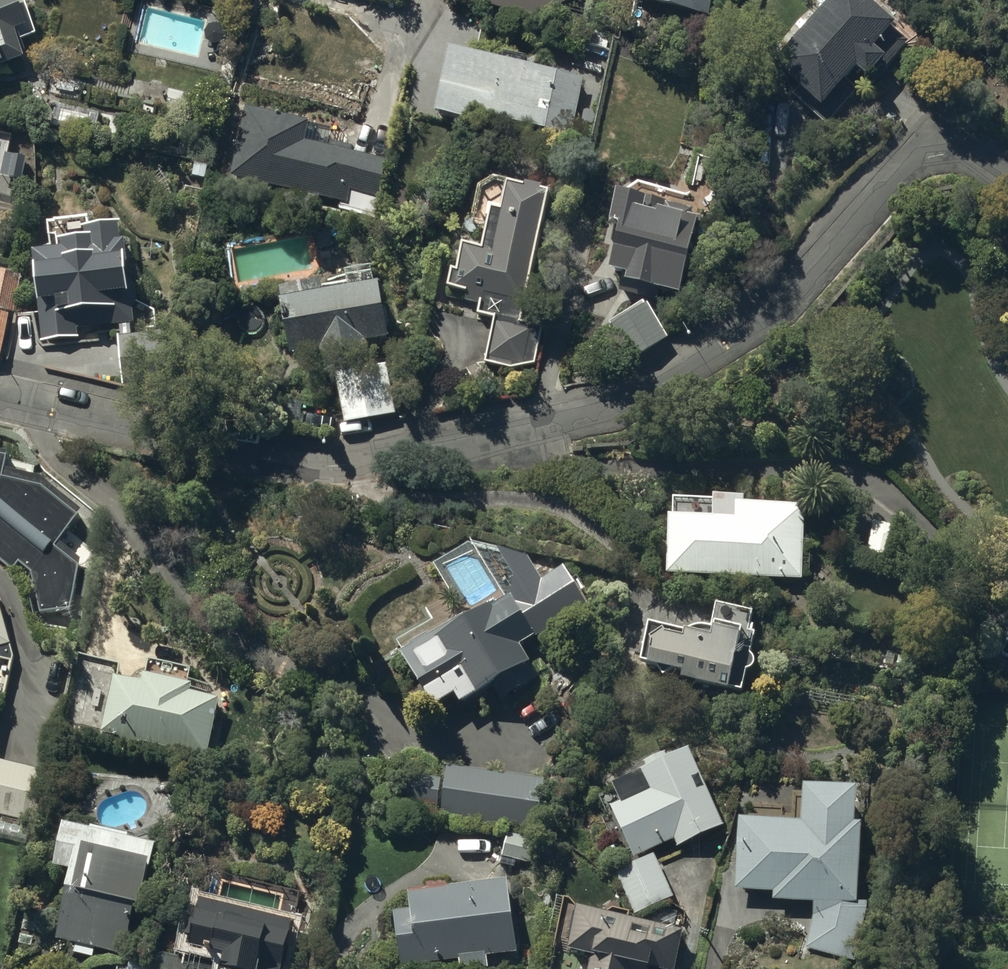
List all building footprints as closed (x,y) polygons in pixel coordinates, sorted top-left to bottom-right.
[(27,53),(21,37),(32,33),(35,25),(26,0),(0,0),(0,62),(27,53)] [(549,14),(571,0),(487,0),(549,14)] [(710,14),(713,0),(651,0),(710,14)] [(777,59),(828,106),(820,115),(828,123),(859,91),(847,79),(861,65),(870,74),(882,61),(886,66),(910,41),(893,25),(898,20),(876,0),(832,0),(777,59)] [(451,44),(437,108),(490,120),(491,115),(567,133),(581,74),(451,44)] [(249,105),(231,174),(299,191),(297,199),(312,202),(314,194),(347,202),(351,188),(371,193),(380,157),(328,145),(333,126),(249,105)] [(628,272),(626,280),(686,294),(696,253),(694,252),(704,211),(712,213),(725,161),(699,155),(691,187),(687,193),(639,181),(630,189),(621,187),(614,218),(621,220),(610,267),(628,272)] [(481,302),(479,313),(495,316),(484,360),(533,371),(544,325),(521,320),(553,189),(545,187),(546,184),(529,180),(528,183),(496,175),(496,176),(480,184),(473,210),(478,211),(475,223),(489,226),(484,245),(466,241),(459,267),(455,266),(450,284),(469,289),(467,298),(481,302)] [(38,272),(42,340),(80,337),(79,326),(121,323),(121,334),(120,335),(123,381),(154,379),(151,332),(149,332),(149,328),(158,328),(156,309),(140,300),(138,280),(133,280),(130,237),(125,237),(124,219),(93,221),(92,215),(74,216),(74,207),(57,207),(58,218),(50,218),(51,243),(43,244),(43,247),(35,247),(36,272),(38,272)] [(12,312),(12,311),(14,311),(24,274),(0,268),(0,309),(12,312)] [(382,280),(325,290),(323,277),(282,285),(294,353),(326,348),(327,354),(371,346),(369,338),(392,334),(382,280)] [(646,300),(608,321),(630,360),(670,338),(650,301),(648,303),(646,300)] [(0,309),(0,356),(1,356),(12,312),(0,309)] [(339,371),(346,420),(401,412),(393,363),(339,371)] [(13,570),(21,561),(33,571),(38,612),(72,608),(82,566),(94,549),(69,531),(86,508),(41,475),(37,474),(39,464),(12,457),(14,450),(0,446),(0,559),(13,570)] [(671,512),(668,571),(803,579),(808,504),(747,500),(747,495),(717,493),(716,497),(675,494),(674,512),(671,512)] [(897,522),(873,520),(869,550),(895,552),(897,522)] [(457,694),(462,704),(492,687),(499,700),(541,676),(533,662),(535,661),(525,643),(591,606),(567,563),(542,577),(529,555),(502,546),(505,552),(496,557),(515,591),(496,602),(495,600),(467,616),(465,613),(400,650),(433,708),(457,694)] [(652,619),(642,658),(684,669),(683,674),(745,689),(750,667),(755,666),(758,659),(754,648),(750,645),(744,644),(750,608),(718,602),(714,626),(700,623),(687,627),(652,619)] [(121,660),(80,651),(77,662),(76,662),(62,721),(207,755),(221,696),(192,689),(194,681),(190,680),(193,667),(150,657),(147,672),(140,670),(138,676),(119,672),(121,660)] [(646,767),(614,782),(622,799),(612,804),(639,861),(618,871),(633,905),(669,888),(651,848),(675,837),(678,843),(725,821),(690,744),(667,755),(665,750),(643,760),(646,767)] [(31,819),(43,769),(0,759),(0,812),(31,819)] [(448,777),(407,772),(404,800),(444,805),(443,818),(551,831),(558,776),(449,764),(448,777)] [(858,786),(807,781),(804,816),(736,809),(727,896),(765,899),(764,907),(801,911),(797,952),(856,958),(861,906),(853,905),(861,824),(854,823),(858,786)] [(68,821),(57,863),(74,867),(56,938),(75,943),(73,953),(95,959),(98,949),(125,956),(139,901),(144,902),(159,843),(130,835),(130,832),(96,823),(94,828),(68,821)] [(539,839),(508,833),(504,855),(535,861),(539,839)] [(402,965),(460,959),(461,968),(487,968),(489,968),(487,954),(518,951),(511,881),(412,891),(414,908),(397,910),(402,965)] [(203,896),(198,916),(192,914),(187,933),(193,934),(191,942),(227,951),(224,964),(242,968),(284,968),(296,919),(203,896)] [(580,904),(570,946),(595,952),(591,968),(634,968),(636,962),(663,968),(674,968),(684,930),(580,904)] [(200,959),(136,943),(129,968),(197,968),(200,959)]
